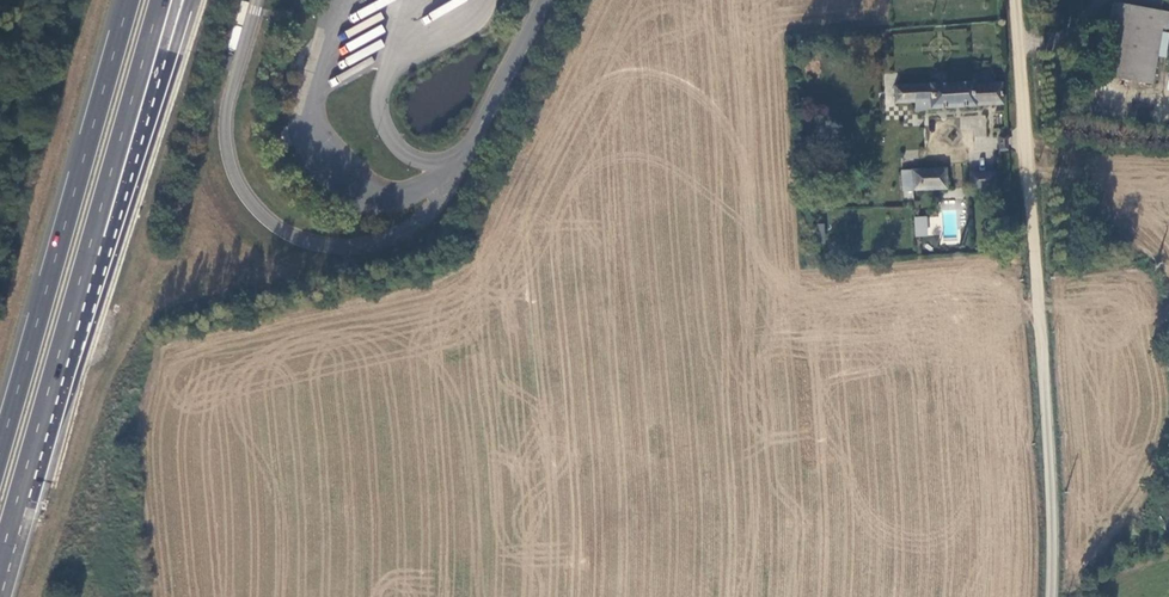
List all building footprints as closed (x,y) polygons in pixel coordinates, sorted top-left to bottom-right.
[(1154,84),(1166,13),(1110,3),(1098,74),(1154,84)] [(1000,104),(1000,81),(975,82),(974,80),(892,83),(893,100),(914,101),(914,110),(928,107),(947,106),(1000,104)] [(910,189),(945,186),(944,168),(909,170),(910,189)] [(914,217),(915,237),(928,236),(927,216),(914,217)] [(822,223),(813,224),(814,243),(823,242),(822,223)]
